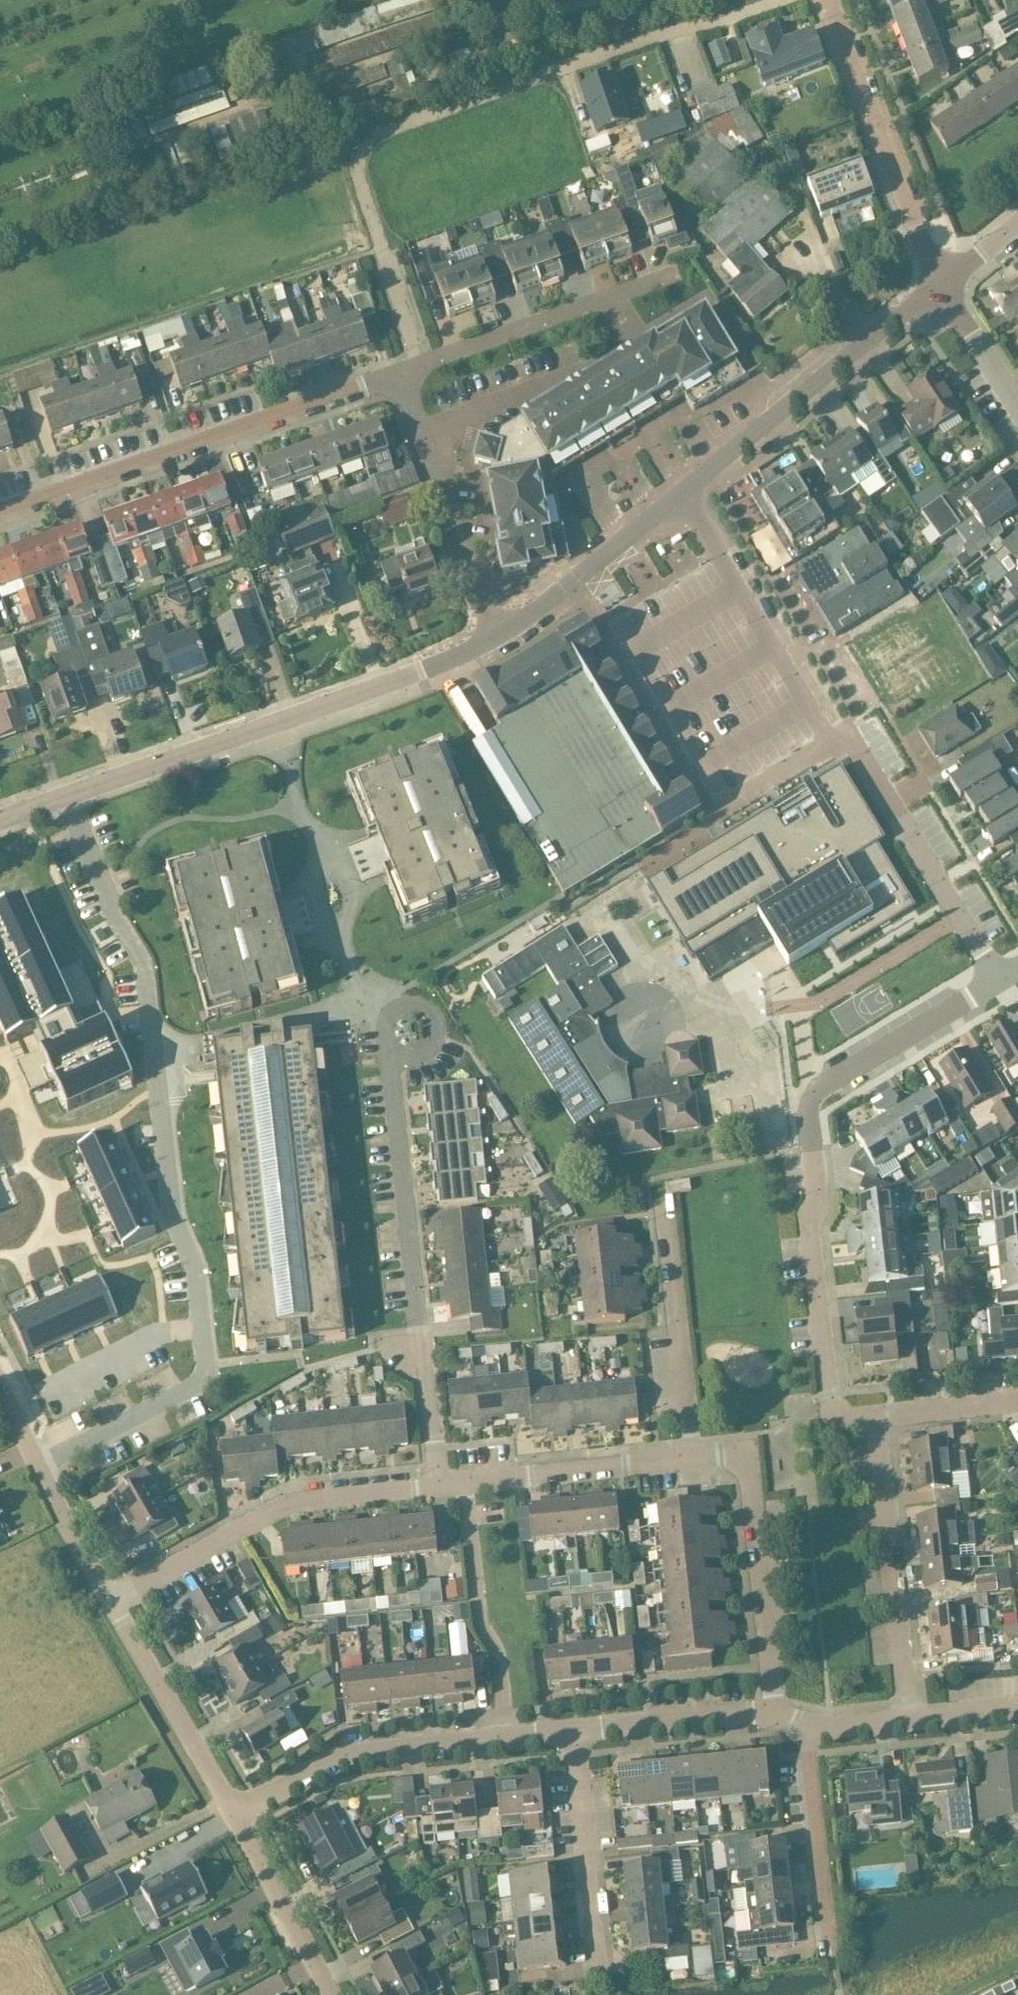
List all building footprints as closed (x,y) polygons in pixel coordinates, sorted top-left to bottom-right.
[(893,15),(932,1),(934,7),(949,1),(949,0),(888,0),(893,15)] [(893,15),(902,39),(932,27),(923,4),(893,15)] [(339,19),(344,38),(380,29),(375,10),(339,19)] [(983,29),(987,40),(991,50),(993,55),(1007,47),(1004,42),(1016,36),(1004,13),(992,19),(995,24),(983,29)] [(750,44),(766,87),(823,65),(817,50),(811,36),(789,45),(784,31),(777,33),(773,23),(756,30),(760,40),(750,44)] [(978,28),(964,33),(967,40),(965,41),(967,48),(987,40),(983,29),(982,26),(978,28)] [(902,39),(910,61),(941,50),(932,27),(902,39)] [(951,54),(967,48),(965,41),(967,40),(964,33),(946,40),(951,54)] [(710,47),(717,69),(730,64),(722,43),(710,47)] [(949,73),(941,50),(910,61),(919,84),(949,73)] [(1004,50),(994,57),(998,64),(1008,57),(1004,50)] [(986,61),(976,68),(980,74),(990,68),(986,61)] [(151,136),(230,110),(214,64),(157,83),(164,103),(143,110),(151,136)] [(1002,86),(1017,109),(1017,75),(1002,86)] [(598,134),(629,122),(612,78),(581,89),(598,134)] [(740,107),(731,84),(696,97),(705,120),(740,107)] [(951,84),(941,90),(945,97),(955,90),(951,84)] [(980,100),(1004,136),(1017,127),(1017,109),(1002,86),(980,100)] [(941,90),(931,97),(935,104),(945,97),(941,90)] [(980,100),(958,115),(981,151),(1004,136),(980,100)] [(704,132),(681,150),(686,155),(664,173),(669,182),(703,219),(698,223),(741,275),(729,286),(734,292),(755,317),(786,291),(751,249),(792,214),(757,174),(751,166),(742,173),(728,157),(746,146),(749,151),(764,141),(745,113),(704,132)] [(958,115),(935,130),(958,166),(981,151),(958,115)] [(607,136),(586,144),(590,154),(611,147),(607,136)] [(656,165),(682,154),(676,138),(647,148),(656,165)] [(874,201),(859,163),(809,182),(823,220),(834,216),(874,201)] [(615,172),(602,176),(604,181),(614,186),(619,184),(615,172)] [(625,198),(634,225),(645,222),(654,246),(669,241),(671,248),(687,242),(688,243),(689,243),(675,220),(674,221),(675,222),(671,223),(656,188),(634,196),(633,195),(625,198)] [(615,209),(593,217),(609,262),(633,254),(624,229),(634,225),(625,198),(613,203),(615,209)] [(548,201),(538,204),(544,219),(553,216),(548,201)] [(569,218),(557,222),(567,249),(577,246),(586,270),(609,262),(593,217),(571,224),(569,218)] [(484,232),(492,229),(488,218),(480,220),(484,232)] [(547,233),(525,241),(541,286),(565,278),(556,253),(567,249),(557,222),(545,226),(547,233)] [(454,229),(446,232),(448,240),(457,237),(454,229)] [(501,242),(489,246),(499,273),(509,270),(518,294),(541,286),(525,241),(503,248),(501,242)] [(456,259),(473,310),(497,301),(488,277),(499,273),(489,246),(477,250),(479,257),(458,264),(456,259)] [(450,318),(473,310),(456,259),(434,267),(428,250),(412,256),(427,299),(441,294),(450,318)] [(569,252),(559,258),(568,272),(578,266),(569,252)] [(843,254),(831,258),(836,273),(848,269),(843,254)] [(1009,276),(1011,281),(1013,280),(1017,287),(1017,271),(1009,276)] [(1013,280),(1011,281),(989,295),(1008,323),(1017,317),(1017,287),(1013,280)] [(363,319),(376,315),(368,293),(352,299),(356,312),(361,312),(363,319)] [(327,299),(320,301),(325,317),(333,314),(329,303),(327,299)] [(336,300),(329,303),(333,314),(347,355),(368,348),(358,319),(344,324),(336,300)] [(288,303),(279,306),(279,308),(284,320),(285,325),(287,330),(296,327),(288,303)] [(238,305),(230,308),(231,312),(233,315),(235,322),(243,319),(238,305)] [(230,307),(221,310),(224,318),(226,326),(235,323),(235,322),(233,315),(231,312),(230,308),(230,307)] [(527,566),(532,565),(570,558),(555,476),(684,396),(692,409),(746,377),(705,310),(652,342),(653,343),(502,434),(498,448),(481,443),(476,463),(493,468),(490,481),(503,550),(499,551),(504,575),(528,570),(527,566)] [(328,328),(314,333),(324,363),(347,355),(333,314),(325,317),(324,317),(328,328)] [(166,339),(180,334),(176,320),(142,331),(149,353),(168,347),(166,339)] [(242,322),(235,324),(250,368),(272,361),(270,355),(272,354),(270,348),(263,329),(247,335),(242,322)] [(231,340),(217,345),(227,376),(250,368),(235,324),(227,327),(231,340)] [(193,325),(186,327),(190,339),(197,337),(193,325)] [(296,327),(287,330),(302,371),(324,363),(314,333),(300,338),(296,327)] [(272,354),(270,355),(272,361),(278,379),(302,371),(287,330),(278,333),(282,344),(270,348),(272,354)] [(197,337),(190,339),(204,384),(227,376),(217,345),(201,350),(197,337)] [(185,355),(154,365),(159,382),(176,376),(181,392),(204,384),(190,339),(181,342),(185,355)] [(107,350),(100,352),(101,356),(102,360),(107,372),(107,373),(114,370),(107,350)] [(141,351),(125,357),(131,375),(134,375),(140,393),(155,388),(141,351)] [(102,360),(94,363),(95,367),(98,375),(98,376),(107,373),(107,372),(102,360)] [(38,367),(37,368),(46,393),(47,393),(53,390),(60,388),(51,363),(38,367)] [(114,370),(107,373),(121,413),(144,405),(140,393),(134,375),(131,375),(119,380),(116,370),(114,370)] [(101,386),(88,391),(98,420),(121,413),(107,373),(98,376),(101,386)] [(931,427),(933,429),(958,412),(933,374),(908,390),(916,402),(899,413),(915,438),(931,427)] [(70,385),(62,388),(65,398),(75,429),(98,421),(88,391),(74,395),(70,385)] [(56,401),(42,407),(52,437),(75,429),(65,398),(62,388),(60,388),(53,390),(56,401)] [(866,435),(878,453),(898,441),(901,445),(912,438),(893,410),(883,417),(876,406),(856,419),(866,435)] [(14,450),(4,420),(0,421),(0,455),(14,450)] [(355,432),(365,461),(369,472),(392,464),(388,453),(399,449),(392,429),(381,433),(378,424),(355,432)] [(849,430),(830,443),(858,485),(876,473),(885,486),(896,479),(878,453),(866,435),(856,441),(849,430)] [(355,432),(331,440),(342,469),(365,461),(355,432)] [(331,440),(308,449),(318,477),(342,469),(331,440)] [(807,474),(822,496),(826,503),(829,507),(830,509),(841,502),(839,498),(858,485),(830,443),(810,456),(817,467),(807,474)] [(308,449),(284,457),(295,486),(318,477),(308,449)] [(270,495),(295,486),(284,457),(260,466),(270,495)] [(939,475),(945,483),(955,477),(949,468),(939,475)] [(395,470),(371,479),(378,498),(402,490),(395,470)] [(822,496),(807,474),(797,480),(792,473),(781,479),(779,477),(751,495),(770,525),(777,521),(778,523),(783,520),(786,524),(802,514),(799,510),(822,496)] [(1004,492),(993,477),(973,491),(971,489),(964,494),(958,486),(921,513),(940,540),(959,525),(959,526),(1004,492)] [(221,479),(198,487),(209,516),(231,508),(221,479)] [(918,509),(943,492),(936,483),(911,499),(918,509)] [(198,487),(175,495),(189,534),(194,532),(197,534),(197,535),(213,529),(209,516),(198,487)] [(1004,492),(959,526),(954,530),(965,544),(961,547),(965,552),(955,559),(960,567),(972,557),(997,538),(1000,536),(992,526),(1015,507),(1004,492)] [(175,495),(152,503),(162,532),(174,528),(177,538),(182,536),(189,534),(175,495)] [(406,495),(377,505),(386,530),(411,521),(407,510),(411,508),(406,495)] [(826,503),(822,496),(799,510),(802,514),(786,524),(783,520),(778,523),(777,521),(770,525),(792,562),(843,531),(830,509),(829,507),(826,503)] [(325,498),(302,506),(305,515),(328,507),(325,498)] [(152,503),(129,511),(143,550),(149,548),(153,547),(150,537),(162,532),(152,503)] [(302,506),(278,515),(282,524),(305,515),(302,506)] [(261,509),(248,514),(255,534),(268,529),(261,509)] [(289,556),(336,537),(325,510),(278,528),(289,556)] [(132,554),(136,553),(143,550),(129,511),(106,519),(116,548),(129,544),(132,554)] [(242,515),(227,520),(233,537),(248,532),(242,515)] [(891,532),(901,526),(895,516),(885,523),(891,532)] [(882,524),(871,531),(879,543),(890,535),(882,524)] [(59,536),(70,565),(73,575),(67,577),(71,592),(78,589),(79,592),(86,589),(80,573),(85,571),(82,561),(93,557),(82,528),(59,536)] [(799,577),(799,578),(799,579),(799,580),(799,582),(799,584),(800,585),(800,586),(800,587),(801,588),(801,589),(804,593),(808,591),(835,637),(847,630),(904,595),(897,584),(894,586),(885,571),(888,569),(876,549),(872,552),(859,530),(799,567),(800,568),(800,570),(799,571),(799,572),(799,573),(799,574),(799,575),(799,577)] [(202,547),(197,535),(197,534),(194,532),(189,534),(182,536),(187,551),(194,548),(195,550),(202,547)] [(59,536),(36,544),(46,573),(70,565),(59,536)] [(960,570),(967,579),(980,569),(990,561),(1005,579),(1017,568),(1017,537),(995,556),(987,548),(960,570)] [(391,591),(407,586),(410,596),(439,586),(424,542),(396,552),(398,556),(397,559),(381,564),(391,591)] [(36,544),(13,552),(23,582),(26,591),(33,588),(33,590),(39,588),(35,577),(46,573),(36,544)] [(207,563),(202,547),(195,550),(194,548),(187,551),(193,567),(207,563)] [(136,553),(141,569),(149,567),(149,565),(155,563),(149,548),(143,550),(136,553)] [(116,549),(104,553),(116,586),(127,582),(116,549)] [(0,556),(0,589),(23,582),(13,552),(0,556)] [(116,586),(104,553),(93,557),(104,590),(116,586)] [(257,560),(247,563),(251,573),(268,567),(264,554),(256,557),(257,560)] [(295,619),(297,623),(336,608),(316,558),(290,568),(294,579),(282,583),(289,603),(279,607),(285,623),(295,619)] [(149,567),(141,569),(146,583),(160,579),(155,563),(149,565),(149,567)] [(1005,579),(1013,589),(1017,595),(1017,568),(1005,579)] [(184,581),(163,589),(167,600),(181,606),(191,603),(184,581)] [(203,582),(191,587),(194,593),(206,589),(203,582)] [(19,593),(24,610),(32,607),(32,605),(38,603),(33,590),(33,588),(26,591),(19,593)] [(91,604),(86,589),(79,592),(78,589),(71,592),(77,608),(91,604)] [(252,627),(268,621),(257,590),(239,596),(246,617),(219,626),(230,660),(259,650),(252,627)] [(1017,615),(1017,602),(1017,600),(994,619),(1002,628),(1017,615)] [(44,619),(38,603),(32,605),(32,607),(24,610),(29,624),(44,619)] [(93,611),(71,618),(77,634),(91,629),(91,626),(89,621),(96,619),(93,611)] [(71,618),(52,624),(57,637),(75,631),(71,618)] [(580,623),(565,632),(557,637),(557,638),(497,675),(496,674),(494,675),(495,676),(478,686),(477,685),(475,686),(500,727),(472,744),(549,869),(555,880),(564,894),(696,814),(670,769),(598,650),(602,648),(585,620),(580,623)] [(167,663),(173,680),(207,667),(195,635),(169,644),(163,626),(142,633),(154,667),(167,663)] [(91,629),(77,634),(82,648),(91,677),(96,690),(108,686),(114,701),(144,691),(140,677),(149,674),(141,651),(110,662),(98,627),(91,629)] [(63,682),(43,690),(54,723),(86,711),(76,682),(91,677),(82,648),(54,658),(63,682)] [(16,650),(1,655),(5,667),(20,661),(16,650)] [(28,732),(21,712),(36,707),(20,661),(5,667),(12,687),(0,691),(3,700),(0,701),(0,741),(28,732)] [(1005,673),(1000,664),(988,672),(993,680),(1005,673)] [(957,705),(919,729),(936,756),(981,729),(972,713),(965,718),(957,705)] [(949,779),(960,797),(981,785),(1001,772),(994,761),(999,758),(990,742),(964,757),(970,767),(949,779)] [(388,883),(401,915),(405,926),(448,909),(445,901),(454,897),(458,905),(501,888),(483,844),(475,848),(471,838),(479,835),(464,796),(456,800),(452,790),(460,787),(442,744),(399,761),(403,769),(393,773),(390,765),(347,782),(364,826),(392,815),(398,831),(411,826),(413,833),(407,836),(411,846),(417,843),(420,850),(408,855),(415,872),(388,883)] [(773,809),(647,885),(692,959),(695,957),(709,981),(774,942),(789,966),(819,947),(827,942),(836,956),(880,928),(915,907),(877,844),(885,840),(841,768),(772,807),(773,809)] [(1005,769),(1001,772),(981,785),(960,797),(960,798),(964,795),(974,812),(1016,787),(1005,769)] [(1016,787),(974,812),(975,813),(979,810),(989,827),(1017,810),(1017,801),(1016,798),(1017,797),(1017,786),(1016,787)] [(989,827),(983,830),(982,834),(984,838),(988,839),(989,838),(993,845),(1015,831),(1017,835),(1017,810),(989,827)] [(182,925),(192,963),(193,965),(202,963),(204,973),(196,975),(208,1020),(253,1008),(251,1000),(256,998),(260,997),(263,1005),(307,993),(295,948),(267,956),(262,938),(249,942),(247,934),(254,932),(252,922),(244,924),(242,917),(255,914),(250,896),(279,888),(266,843),(167,870),(180,916),(188,913),(191,923),(182,925)] [(1000,867),(1008,881),(1013,877),(1017,885),(1017,856),(1000,867)] [(0,910),(0,1029),(8,1046),(30,1035),(39,1053),(16,1064),(29,1093),(52,1083),(66,1113),(133,1082),(106,1023),(82,1034),(74,1015),(98,1005),(80,967),(58,977),(23,900),(0,910)] [(563,928),(493,973),(505,993),(546,968),(558,986),(563,983),(564,985),(589,969),(563,928)] [(599,937),(577,950),(589,969),(590,968),(598,982),(619,969),(599,937)] [(564,985),(507,1020),(575,1125),(588,1117),(601,1137),(614,1129),(618,1153),(657,1148),(654,1129),(663,1127),(664,1131),(696,1126),(693,1105),(691,1094),(682,1096),(680,1087),(686,1086),(684,1076),(689,1075),(700,1074),(695,1042),(685,1044),(664,1047),(667,1066),(633,1071),(634,1074),(633,1074),(627,1075),(626,1071),(628,1068),(629,1067),(628,1067),(627,1066),(626,1066),(625,1065),(624,1065),(623,1065),(623,1064),(622,1064),(621,1063),(620,1063),(619,1062),(618,1062),(618,1061),(617,1061),(616,1060),(615,1059),(614,1059),(614,1058),(613,1058),(613,1057),(612,1056),(611,1056),(611,1055),(610,1055),(610,1054),(609,1053),(608,1052),(608,1051),(607,1051),(607,1050),(606,1049),(605,1048),(605,1047),(605,1046),(604,1046),(604,1045),(603,1044),(603,1043),(602,1042),(602,1041),(602,1040),(601,1040),(601,1039),(601,1038),(601,1037),(601,1036),(600,1036),(600,1035),(600,1034),(600,1033),(600,1032),(599,1031),(599,1030),(599,1029),(599,1028),(599,1027),(599,1026),(599,1025),(599,1024),(599,1023),(599,1022),(598,1022),(598,1023),(594,1022),(590,1016),(612,1003),(598,982),(590,968),(589,969),(564,985)] [(507,996),(510,1001),(518,995),(515,991),(507,996)] [(508,998),(499,1004),(505,1012),(513,1006),(508,998)] [(1011,1024),(987,1038),(1007,1072),(1017,1065),(1017,1035),(1011,1024)] [(238,1305),(237,1310),(235,1331),(236,1331),(237,1321),(246,1322),(249,1349),(292,1344),(292,1350),(298,1349),(304,1348),(304,1343),(347,1338),(312,1034),(284,1038),(283,1030),(242,1035),(242,1042),(215,1045),(219,1089),(215,1089),(213,1089),(211,1116),(212,1116),(213,1106),(221,1107),(224,1132),(219,1132),(218,1132),(216,1159),(217,1159),(218,1149),(226,1150),(229,1175),(224,1176),(223,1176),(220,1202),(222,1203),(223,1193),(231,1193),(234,1218),(229,1219),(228,1219),(225,1245),(227,1246),(228,1236),(236,1236),(239,1261),(234,1262),(233,1262),(230,1288),(231,1288),(232,1278),(241,1279),(244,1304),(239,1305),(238,1305)] [(948,1057),(947,1063),(941,1067),(966,1109),(993,1093),(967,1051),(961,1054),(955,1053),(948,1057)] [(430,1117),(430,1118),(468,1114),(468,1113),(467,1112),(466,1100),(477,1099),(475,1083),(423,1089),(425,1108),(429,1108),(430,1116),(430,1117)] [(912,1104),(932,1136),(949,1126),(956,1137),(966,1131),(947,1099),(936,1105),(929,1093),(912,1104)] [(895,1095),(885,1101),(911,1143),(926,1134),(929,1138),(932,1136),(912,1104),(898,1112),(896,1109),(899,1101),(895,1095)] [(495,1098),(488,1102),(495,1113),(502,1108),(496,1098),(495,1098)] [(1017,1128),(1017,1112),(1011,1100),(991,1112),(1006,1136),(1017,1128)] [(887,1119),(876,1126),(893,1154),(911,1143),(885,1101),(873,1108),(877,1114),(885,1116),(887,1119)] [(502,1108),(495,1113),(502,1123),(508,1119),(509,1119),(502,1108)] [(433,1146),(433,1147),(471,1143),(470,1141),(469,1129),(480,1128),(478,1112),(468,1113),(468,1114),(430,1118),(430,1117),(426,1118),(428,1137),(432,1137),(433,1146)] [(991,1123),(971,1135),(980,1150),(1000,1137),(991,1123)] [(850,1170),(865,1177),(876,1181),(878,1175),(875,1171),(895,1158),(893,1154),(876,1126),(856,1138),(862,1149),(859,1158),(855,1156),(851,1168),(850,1170)] [(78,1150),(90,1175),(122,1160),(111,1135),(78,1150)] [(436,1175),(436,1176),(474,1173),(474,1172),(473,1171),(472,1158),(483,1157),(481,1141),(471,1143),(433,1147),(433,1146),(429,1147),(431,1166),(435,1166),(436,1175)] [(530,1153),(523,1158),(530,1168),(537,1164),(530,1153)] [(962,1162),(971,1176),(978,1172),(970,1158),(962,1162)] [(122,1160),(90,1175),(101,1200),(134,1185),(122,1160)] [(1014,1161),(1000,1170),(1007,1181),(995,1189),(1017,1199),(1017,1167),(1014,1161)] [(962,1162),(956,1166),(964,1181),(971,1176),(962,1162)] [(537,1164),(530,1168),(536,1178),(543,1174),(537,1164)] [(956,1166),(949,1170),(957,1185),(964,1181),(956,1166)] [(927,1171),(929,1174),(932,1180),(935,1179),(940,1176),(935,1167),(927,1171)] [(474,1172),(474,1173),(436,1176),(436,1175),(432,1176),(434,1195),(438,1195),(439,1206),(477,1203),(475,1187),(486,1186),(484,1170),(474,1172)] [(949,1170),(942,1174),(951,1189),(957,1185),(949,1170)] [(940,1176),(935,1179),(944,1193),(951,1189),(942,1174),(940,1176)] [(860,1200),(862,1222),(900,1218),(897,1190),(876,1181),(865,1177),(859,1190),(870,1195),(871,1199),(860,1200)] [(539,1186),(548,1201),(560,1193),(551,1179),(539,1186)] [(937,1197),(944,1193),(935,1179),(932,1180),(928,1183),(937,1197)] [(689,1181),(666,1186),(668,1196),(691,1191),(689,1181)] [(134,1185),(101,1200),(113,1225),(145,1210),(134,1185)] [(992,1191),(995,1223),(1017,1221),(1017,1204),(992,1191)] [(566,1203),(560,1193),(548,1201),(554,1211),(566,1203)] [(561,1210),(566,1218),(573,1214),(568,1206),(561,1210)] [(156,1234),(145,1210),(113,1225),(124,1249),(156,1234)] [(434,1243),(484,1238),(496,1237),(495,1222),(491,1223),(489,1211),(440,1216),(442,1235),(434,1236),(434,1243)] [(847,1232),(848,1244),(898,1239),(896,1219),(900,1218),(862,1222),(864,1236),(860,1236),(854,1231),(847,1232)] [(533,1233),(532,1221),(523,1221),(524,1234),(533,1233)] [(570,1274),(571,1284),(621,1278),(621,1272),(638,1271),(637,1261),(644,1260),(642,1247),(636,1248),(635,1238),(617,1240),(616,1233),(614,1221),(583,1224),(585,1237),(566,1239),(567,1252),(572,1251),(574,1262),(575,1273),(570,1274)] [(998,1248),(1017,1246),(1017,1221),(995,1223),(998,1248)] [(524,1234),(526,1246),(534,1245),(533,1233),(524,1234)] [(865,1249),(867,1263),(913,1258),(913,1257),(911,1237),(898,1239),(848,1244),(850,1257),(857,1256),(862,1249),(865,1249)] [(444,1249),(446,1268),(487,1264),(484,1238),(434,1243),(435,1250),(444,1249)] [(1000,1269),(1017,1268),(1017,1246),(998,1248),(1000,1269)] [(554,1274),(552,1253),(540,1254),(542,1275),(554,1274)] [(914,1266),(913,1258),(867,1263),(870,1285),(884,1284),(885,1292),(924,1288),(922,1270),(914,1266)] [(439,1289),(440,1296),(490,1290),(487,1264),(446,1268),(448,1288),(439,1289)] [(1000,1269),(1003,1295),(997,1296),(998,1304),(1017,1302),(1017,1268),(1000,1269)] [(538,1284),(537,1272),(528,1273),(530,1285),(538,1284)] [(100,1277),(71,1291),(89,1330),(118,1317),(100,1277)] [(621,1278),(571,1284),(572,1295),(577,1294),(580,1316),(575,1317),(576,1328),(626,1322),(625,1315),(643,1313),(642,1304),(648,1303),(647,1290),(640,1291),(639,1281),(622,1283),(621,1278)] [(492,1309),(490,1290),(440,1296),(441,1303),(449,1302),(451,1322),(470,1320),(471,1334),(502,1331),(500,1308),(492,1309)] [(89,1330),(71,1291),(40,1305),(58,1344),(89,1330)] [(559,1317),(556,1296),(545,1297),(548,1318),(559,1317)] [(856,1316),(859,1341),(895,1337),(893,1326),(913,1324),(910,1298),(881,1301),(882,1313),(856,1316)] [(28,1358),(58,1344),(40,1305),(10,1319),(28,1358)] [(1005,1358),(1017,1357),(1017,1319),(1003,1321),(1002,1312),(986,1314),(988,1336),(981,1336),(984,1360),(1005,1358)] [(949,1350),(948,1335),(939,1336),(941,1351),(949,1350)] [(895,1337),(859,1341),(862,1369),(888,1366),(889,1378),(918,1374),(915,1348),(896,1351),(895,1337)] [(604,1349),(616,1348),(615,1339),(603,1340),(604,1349)] [(603,1340),(591,1342),(592,1350),(604,1349),(603,1340)] [(551,1355),(563,1353),(562,1345),(550,1346),(551,1355)] [(550,1346),(538,1347),(539,1356),(551,1355),(550,1346)] [(500,1357),(512,1356),(511,1347),(499,1348),(500,1357)] [(499,1348),(486,1350),(487,1358),(500,1357),(499,1348)] [(966,1350),(956,1351),(958,1371),(968,1370),(966,1350)] [(460,1353),(461,1361),(473,1360),(473,1351),(460,1353)] [(355,1359),(344,1362),(346,1370),(357,1367),(355,1359)] [(611,1361),(612,1370),(620,1369),(620,1361),(611,1361)] [(335,1373),(346,1370),(344,1362),(332,1365),(335,1373)] [(382,1369),(374,1370),(375,1382),(383,1382),(382,1369)] [(528,1375),(501,1378),(505,1418),(519,1416),(520,1421),(525,1420),(525,1425),(532,1424),(530,1409),(532,1408),(530,1393),(528,1375)] [(302,1376),(292,1382),(296,1389),(306,1382),(302,1376)] [(501,1378),(475,1380),(480,1430),(487,1429),(487,1424),(492,1424),(491,1419),(505,1418),(501,1378)] [(473,1431),(480,1430),(475,1380),(447,1383),(452,1424),(465,1422),(472,1426),(473,1431)] [(635,1381),(608,1384),(613,1433),(620,1432),(620,1428),(625,1427),(624,1423),(639,1421),(635,1381)] [(285,1395),(296,1389),(292,1382),(281,1388),(285,1395)] [(608,1384),(581,1387),(586,1427),(600,1426),(600,1430),(605,1429),(606,1434),(613,1433),(608,1384)] [(581,1387),(555,1390),(561,1439),(568,1438),(568,1434),(573,1433),(572,1429),(586,1427),(581,1387)] [(555,1390),(530,1393),(532,1408),(530,1409),(532,1424),(532,1433),(547,1431),(547,1436),(553,1435),(553,1439),(561,1439),(555,1390)] [(252,1404),(242,1410),(246,1417),(256,1411),(252,1404)] [(404,1406),(378,1409),(383,1457),(390,1457),(389,1452),(394,1451),(394,1448),(409,1446),(404,1406)] [(378,1409),(351,1411),(355,1452),(369,1451),(370,1454),(375,1453),(376,1458),(383,1457),(378,1409)] [(235,1423),(246,1417),(242,1410),(231,1417),(235,1423)] [(351,1411),(325,1414),(330,1463),(338,1462),(337,1458),(342,1457),(342,1453),(355,1452),(351,1411)] [(325,1414),(299,1417),(303,1457),(317,1456),(317,1460),(322,1459),(322,1464),(330,1463),(325,1414)] [(272,1420),(273,1437),(275,1453),(277,1453),(278,1469),(285,1468),(284,1463),(289,1463),(289,1459),(303,1457),(299,1417),(272,1420)] [(911,1444),(913,1466),(966,1462),(965,1452),(947,1454),(946,1440),(954,1440),(953,1427),(927,1430),(928,1442),(911,1444)] [(275,1453),(273,1437),(248,1440),(253,1489),(260,1488),(260,1483),(265,1483),(264,1479),(279,1478),(278,1469),(277,1453),(275,1453)] [(246,1490),(253,1489),(248,1440),(221,1443),(225,1483),(240,1482),(240,1486),(245,1485),(246,1490)] [(966,1462),(913,1466),(917,1494),(934,1492),(935,1501),(959,1499),(958,1489),(951,1490),(950,1477),(968,1475),(966,1462)] [(129,1488),(107,1501),(119,1521),(154,1502),(147,1491),(157,1486),(152,1477),(149,1479),(142,1468),(124,1479),(129,1488)] [(667,1507),(690,1504),(688,1490),(666,1493),(667,1507)] [(593,1494),(598,1536),(620,1534),(616,1499),(604,1500),(603,1493),(593,1494)] [(584,1502),(573,1504),(576,1538),(598,1536),(593,1494),(583,1495),(584,1502)] [(560,1497),(550,1498),(555,1541),(576,1538),(573,1504),(561,1505),(560,1497)] [(532,1543),(555,1541),(550,1498),(540,1499),(541,1507),(529,1508),(532,1543)] [(919,1517),(921,1539),(974,1534),(973,1524),(955,1526),(953,1513),(960,1512),(959,1499),(935,1501),(936,1515),(919,1517)] [(648,1521),(649,1532),(701,1526),(700,1521),(718,1519),(717,1510),(723,1509),(722,1501),(690,1504),(667,1507),(656,1508),(656,1509),(652,1509),(653,1521),(648,1521)] [(154,1502),(119,1521),(131,1541),(150,1530),(153,1528),(159,1538),(177,1527),(166,1508),(160,1512),(154,1502)] [(204,1509),(204,1518),(213,1518),(213,1508),(204,1509)] [(517,1510),(520,1544),(532,1543),(529,1508),(517,1510)] [(422,1520),(411,1521),(415,1556),(437,1554),(433,1519),(432,1519),(431,1510),(424,1511),(425,1516),(422,1520)] [(395,1514),(388,1515),(393,1559),(415,1556),(411,1521),(400,1522),(396,1519),(395,1514)] [(379,1525),(368,1526),(372,1561),(393,1559),(388,1515),(381,1516),(382,1521),(379,1525)] [(353,1519),(345,1520),(350,1564),(372,1561),(368,1526),(357,1527),(353,1524),(353,1519)] [(336,1529),(325,1531),(329,1566),(350,1564),(345,1520),(338,1521),(339,1526),(336,1529)] [(638,1523),(628,1524),(629,1534),(639,1533),(638,1523)] [(310,1524),(302,1525),(307,1569),(329,1566),(325,1531),(314,1532),(310,1529),(310,1524)] [(286,1571),(307,1569),(302,1525),(295,1526),(296,1531),(293,1535),(281,1536),(286,1571)] [(702,1532),(701,1526),(649,1532),(650,1542),(655,1542),(658,1564),(652,1564),(654,1575),(706,1569),(705,1564),(722,1562),(721,1552),(728,1552),(726,1538),(720,1539),(719,1530),(702,1532)] [(641,1543),(639,1533),(629,1534),(631,1544),(641,1543)] [(974,1534),(921,1539),(924,1565),(959,1561),(958,1549),(976,1547),(974,1534)] [(1008,1536),(998,1537),(999,1547),(1009,1546),(1008,1536)] [(960,1561),(959,1561),(924,1565),(927,1590),(962,1586),(961,1574),(978,1571),(977,1558),(960,1559),(960,1561)] [(248,1561),(237,1567),(247,1583),(244,1585),(249,1593),(262,1584),(248,1561)] [(643,1565),(633,1567),(634,1577),(644,1576),(643,1565)] [(707,1575),(706,1569),(654,1575),(655,1585),(660,1585),(663,1606),(657,1607),(659,1618),(710,1612),(710,1607),(727,1605),(726,1595),(732,1595),(731,1581),(725,1582),(724,1573),(707,1575)] [(1010,1573),(998,1575),(1000,1591),(1012,1589),(1010,1573)] [(210,1591),(183,1607),(193,1624),(227,1605),(222,1595),(233,1588),(225,1574),(206,1585),(210,1591)] [(613,1574),(602,1575),(603,1586),(614,1585),(613,1574)] [(592,1587),(603,1586),(602,1575),(591,1576),(592,1587)] [(645,1586),(644,1576),(634,1577),(635,1587),(645,1586)] [(570,1579),(559,1580),(560,1591),(571,1590),(570,1579)] [(976,1595),(997,1593),(995,1579),(974,1581),(976,1595)] [(447,1599),(464,1597),(462,1580),(449,1582),(450,1587),(446,1588),(447,1599)] [(549,1592),(560,1591),(559,1580),(548,1581),(549,1592)] [(432,1605),(443,1604),(442,1593),(431,1594),(432,1605)] [(615,1593),(604,1595),(605,1606),(616,1604),(615,1593)] [(594,1607),(605,1606),(604,1595),(593,1596),(594,1607)] [(408,1596),(398,1597),(399,1609),(410,1608),(408,1596)] [(929,1614),(932,1636),(965,1633),(970,1632),(978,1632),(976,1609),(988,1608),(986,1596),(958,1599),(953,1612),(929,1614)] [(388,1610),(399,1609),(398,1597),(387,1598),(388,1610)] [(572,1598),(561,1599),(562,1610),(573,1609),(572,1598)] [(551,1612),(562,1610),(561,1599),(550,1601),(551,1612)] [(365,1601),(355,1602),(356,1614),(367,1612),(365,1601)] [(345,1615),(356,1614),(355,1602),(344,1603),(345,1615)] [(227,1605),(193,1624),(205,1642),(232,1626),(239,1636),(258,1625),(252,1615),(247,1618),(239,1623),(228,1605),(227,1605)] [(468,1620),(467,1606),(455,1607),(456,1621),(468,1620)] [(323,1607),(313,1608),(313,1617),(324,1616),(323,1607)] [(313,1608),(302,1609),(303,1618),(313,1617),(313,1608)] [(453,1608),(443,1609),(445,1621),(455,1620),(453,1608)] [(648,1608),(638,1610),(639,1620),(649,1619),(648,1608)] [(435,1622),(445,1621),(443,1609),(434,1610),(435,1622)] [(400,1613),(402,1625),(412,1624),(410,1612),(400,1613)] [(711,1617),(710,1612),(659,1618),(660,1628),(665,1628),(667,1649),(661,1650),(662,1662),(665,1662),(666,1674),(714,1668),(713,1657),(715,1657),(714,1650),(732,1648),(731,1638),(737,1638),(736,1624),(729,1625),(728,1616),(711,1617)] [(392,1626),(402,1625),(400,1613),(390,1614),(392,1626)] [(1004,1617),(1006,1628),(1017,1626),(1016,1615),(1004,1617)] [(358,1617),(359,1629),(369,1628),(367,1616),(358,1617)] [(279,1617),(270,1622),(275,1632),(285,1627),(279,1617)] [(349,1630),(359,1629),(358,1617),(348,1619),(349,1630)] [(650,1629),(649,1619),(639,1620),(640,1630),(650,1629)] [(329,1622),(330,1635),(348,1634),(346,1620),(329,1622)] [(1017,1626),(1006,1628),(1007,1639),(1017,1638),(1017,1635),(1017,1626)] [(216,1678),(221,1688),(258,1667),(248,1649),(261,1640),(255,1629),(232,1642),(239,1654),(213,1669),(218,1677),(216,1678)] [(970,1632),(965,1633),(932,1636),(934,1658),(958,1655),(965,1667),(994,1664),(993,1652),(973,1654),(970,1632)] [(632,1642),(609,1645),(614,1688),(624,1687),(623,1679),(636,1677),(632,1642)] [(609,1645),(588,1647),(592,1682),(603,1681),(604,1689),(614,1688),(609,1645)] [(588,1647),(566,1650),(571,1692),(581,1691),(580,1683),(592,1682),(588,1647)] [(561,1693),(571,1692),(566,1650),(544,1652),(548,1687),(560,1686),(561,1693)] [(653,1654),(643,1655),(644,1665),(654,1664),(653,1654)] [(450,1664),(454,1706),(464,1705),(463,1697),(476,1696),(472,1661),(450,1664)] [(450,1664),(428,1666),(432,1701),(443,1700),(444,1708),(454,1706),(450,1664)] [(644,1665),(645,1675),(655,1675),(654,1664),(644,1665)] [(428,1666),(406,1668),(411,1711),(421,1710),(420,1702),(432,1701),(428,1666)] [(258,1667),(221,1688),(229,1701),(231,1700),(235,1706),(261,1691),(267,1703),(290,1690),(283,1678),(269,1686),(258,1667)] [(406,1668),(385,1671),(389,1706),(400,1704),(401,1712),(411,1711),(406,1668)] [(385,1671),(364,1673),(368,1716),(378,1715),(377,1707),(389,1706),(385,1671)] [(314,1678),(321,1689),(331,1682),(325,1672),(314,1678)] [(358,1717),(368,1716),(364,1673),(341,1676),(345,1710),(357,1709),(358,1717)] [(300,1727),(289,1708),(297,1703),(291,1693),(264,1709),(269,1719),(244,1734),(255,1753),(300,1727)] [(751,1750),(738,1752),(742,1799),(770,1796),(766,1757),(752,1758),(751,1750)] [(727,1761),(715,1762),(719,1801),(742,1799),(738,1752),(726,1753),(727,1761)] [(703,1755),(692,1756),(696,1804),(719,1801),(715,1762),(704,1763),(703,1755)] [(679,1766),(668,1767),(672,1806),(696,1804),(692,1756),(678,1758),(679,1766)] [(978,1814),(1017,1810),(1017,1757),(989,1760),(992,1787),(976,1789),(978,1814)] [(656,1760),(643,1762),(647,1809),(672,1806),(668,1767),(656,1768),(656,1760)] [(156,1806),(131,1761),(98,1779),(96,1774),(85,1780),(92,1794),(103,1788),(116,1812),(123,1824),(127,1823),(156,1806)] [(621,1812),(647,1809),(643,1762),(630,1763),(631,1771),(617,1772),(621,1812)] [(919,1796),(946,1793),(949,1819),(972,1817),(967,1776),(955,1777),(954,1764),(934,1766),(934,1767),(916,1769),(919,1796)] [(882,1771),(846,1775),(850,1816),(868,1814),(869,1827),(901,1824),(897,1787),(884,1789),(882,1771)] [(517,1782),(521,1818),(543,1816),(540,1780),(517,1782)] [(498,1811),(487,1812),(490,1840),(502,1838),(501,1821),(521,1818),(517,1782),(496,1785),(498,1811)] [(451,1790),(455,1826),(477,1823),(479,1841),(490,1840),(487,1812),(476,1813),(473,1787),(451,1790)] [(434,1828),(455,1826),(451,1790),(430,1792),(432,1818),(421,1819),(424,1847),(436,1846),(434,1828)] [(405,1819),(415,1818),(413,1792),(402,1793),(405,1819)] [(299,1831),(310,1853),(343,1836),(356,1829),(346,1809),(332,1816),(332,1814),(331,1814),(328,1807),(313,1815),(316,1822),(299,1831)] [(39,1860),(52,1852),(64,1873),(90,1859),(68,1817),(27,1839),(39,1860)] [(367,1850),(356,1829),(343,1836),(310,1853),(322,1876),(325,1874),(331,1885),(377,1861),(371,1848),(367,1850)] [(698,1832),(675,1834),(676,1847),(700,1844),(698,1832)] [(675,1834),(650,1837),(651,1849),(676,1847),(675,1834)] [(742,1870),(753,1869),(787,1865),(785,1843),(759,1846),(758,1834),(730,1837),(732,1849),(739,1849),(742,1870)] [(619,1853),(651,1849),(650,1837),(618,1840),(619,1853)] [(553,1846),(525,1849),(526,1861),(555,1858),(553,1846)] [(626,1888),(671,1883),(675,1883),(673,1865),(681,1864),(680,1851),(653,1854),(654,1865),(624,1869),(626,1888)] [(905,1859),(907,1881),(918,1880),(916,1858),(905,1859)] [(144,1888),(141,1890),(158,1922),(188,1905),(191,1910),(205,1902),(203,1897),(208,1895),(191,1863),(164,1878),(162,1874),(143,1885),(144,1888)] [(335,1901),(346,1922),(383,1904),(372,1882),(383,1877),(377,1865),(349,1880),(354,1891),(335,1901)] [(754,1881),(744,1882),(745,1890),(755,1889),(758,1889),(777,1887),(790,1886),(787,1865),(753,1869),(754,1881)] [(480,1902),(476,1870),(463,1871),(466,1904),(480,1902)] [(508,1875),(511,1900),(551,1895),(559,1895),(557,1883),(550,1884),(548,1871),(508,1875)] [(116,1875),(82,1893),(82,1895),(92,1914),(93,1915),(127,1897),(116,1875)] [(706,1902),(703,1880),(693,1881),(695,1903),(706,1902)] [(720,1880),(707,1881),(708,1894),(722,1893),(720,1880)] [(671,1883),(626,1888),(629,1910),(677,1905),(676,1897),(672,1897),(671,1883)] [(755,1889),(745,1890),(747,1910),(792,1905),(790,1886),(777,1887),(758,1889),(755,1889)] [(551,1895),(511,1900),(513,1923),(553,1919),(561,1918),(560,1907),(552,1908),(551,1895)] [(709,1905),(710,1914),(722,1912),(721,1899),(712,1899),(712,1905),(709,1905)] [(484,1926),(482,1903),(470,1904),(472,1927),(484,1926)] [(383,1904),(346,1922),(358,1945),(379,1935),(385,1947),(414,1932),(403,1911),(390,1917),(383,1904)] [(677,1905),(629,1910),(631,1931),(665,1927),(664,1916),(678,1915),(677,1905)] [(746,1933),(743,1933),(745,1945),(772,1942),(771,1931),(793,1929),(795,1929),(792,1905),(747,1910),(748,1912),(744,1912),(746,1933)] [(448,1915),(455,1927),(465,1921),(459,1910),(448,1915)] [(553,1919),(513,1923),(514,1924),(502,1925),(504,1938),(515,1938),(516,1947),(556,1943),(564,1942),(563,1931),(555,1932),(553,1919)] [(679,1926),(665,1927),(631,1931),(633,1953),(657,1951),(657,1953),(663,1953),(663,1961),(691,1958),(690,1945),(681,1946),(679,1926)] [(188,1932),(161,1946),(169,1960),(179,1954),(197,1988),(226,1973),(219,1962),(223,1960),(217,1948),(213,1950),(207,1938),(195,1944),(188,1932)] [(474,1933),(476,1950),(486,1949),(484,1932),(474,1933)] [(372,1971),(383,1993),(416,1976),(410,1966),(417,1962),(412,1951),(426,1944),(420,1933),(389,1950),(394,1960),(372,1971)] [(556,1943),(516,1947),(519,1972),(566,1967),(565,1954),(557,1955),(556,1943)] [(695,1979),(714,1977),(710,1947),(692,1949),(695,1979)] [(148,1950),(124,1963),(131,1976),(155,1963),(148,1950)] [(496,1954),(479,1955),(482,1984),(485,1983),(498,1982),(499,1982),(496,1954)] [(384,1994),(441,1994),(440,1993),(444,1991),(433,1969),(416,1977),(416,1976),(383,1993),(384,1994)] [(1001,1988),(1004,1994),(1006,1994),(1015,1991),(1012,1983),(1001,1988)]
